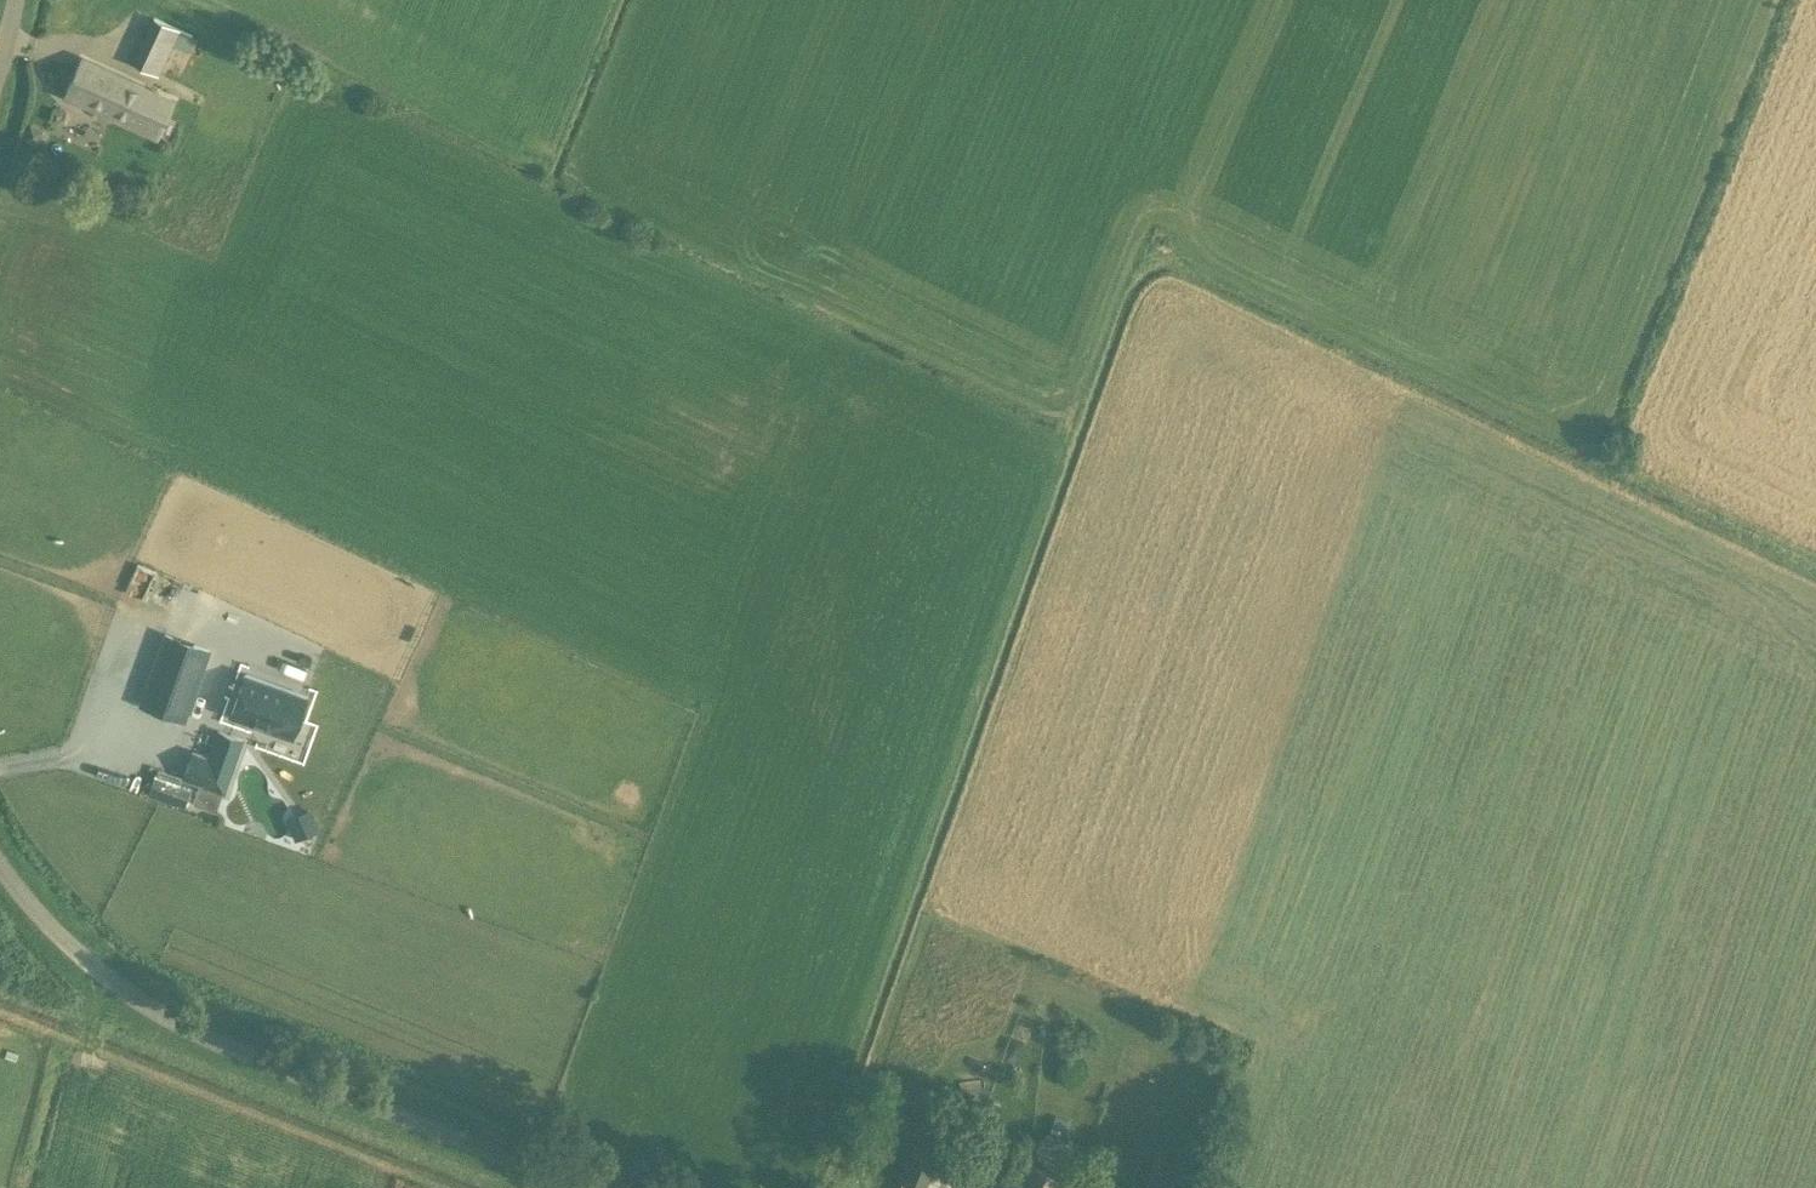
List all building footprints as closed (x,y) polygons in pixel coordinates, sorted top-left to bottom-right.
[(153,17),(132,62),(159,75),(173,44),(188,50),(195,35),(153,17)] [(174,102),(143,88),(80,60),(65,94),(97,108),(98,117),(106,122),(115,116),(128,122),(160,136),(174,102)] [(140,703),(187,720),(211,651),(164,634),(140,703)] [(306,694),(246,675),(231,716),(291,736),(306,694)] [(202,726),(193,752),(184,777),(225,792),(242,740),(202,726)] [(189,806),(197,782),(161,770),(152,793),(189,806)] [(293,816),(300,837),(320,830),(314,810),(293,816)] [(918,1187),(952,1187),(965,1154),(952,1149),(949,1157),(939,1153),(937,1159),(913,1149),(900,1181),(918,1187)] [(1070,1176),(1020,1156),(1008,1187),(1065,1187),(1070,1176)]
